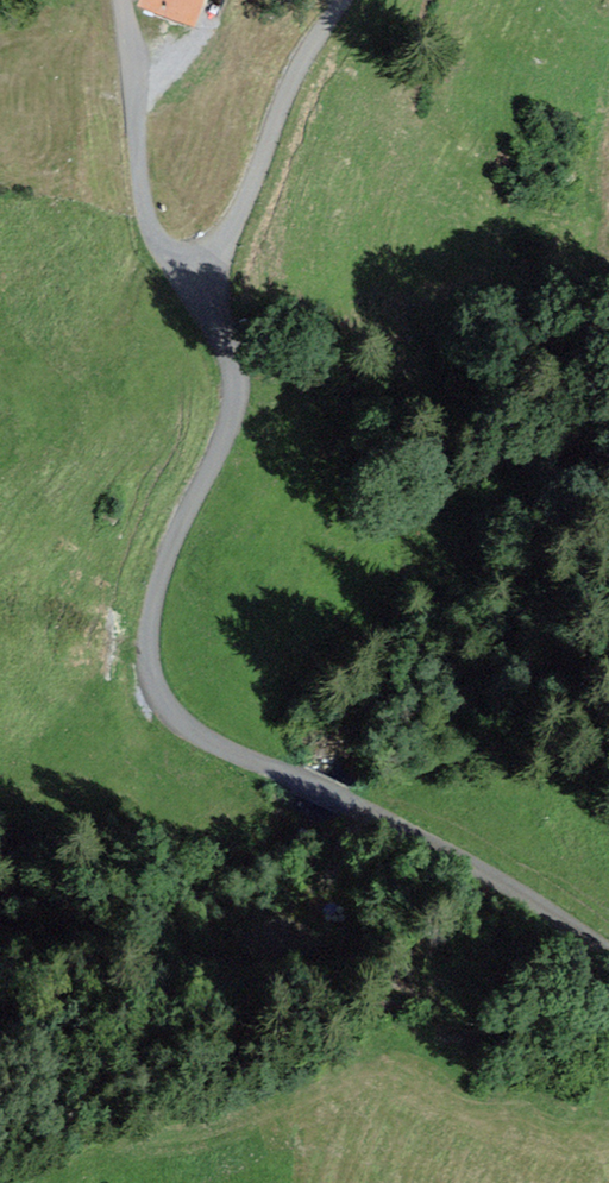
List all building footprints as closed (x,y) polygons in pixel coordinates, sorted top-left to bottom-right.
[(193,0),(150,0),(181,11),(178,19),(186,21),(193,0)]
